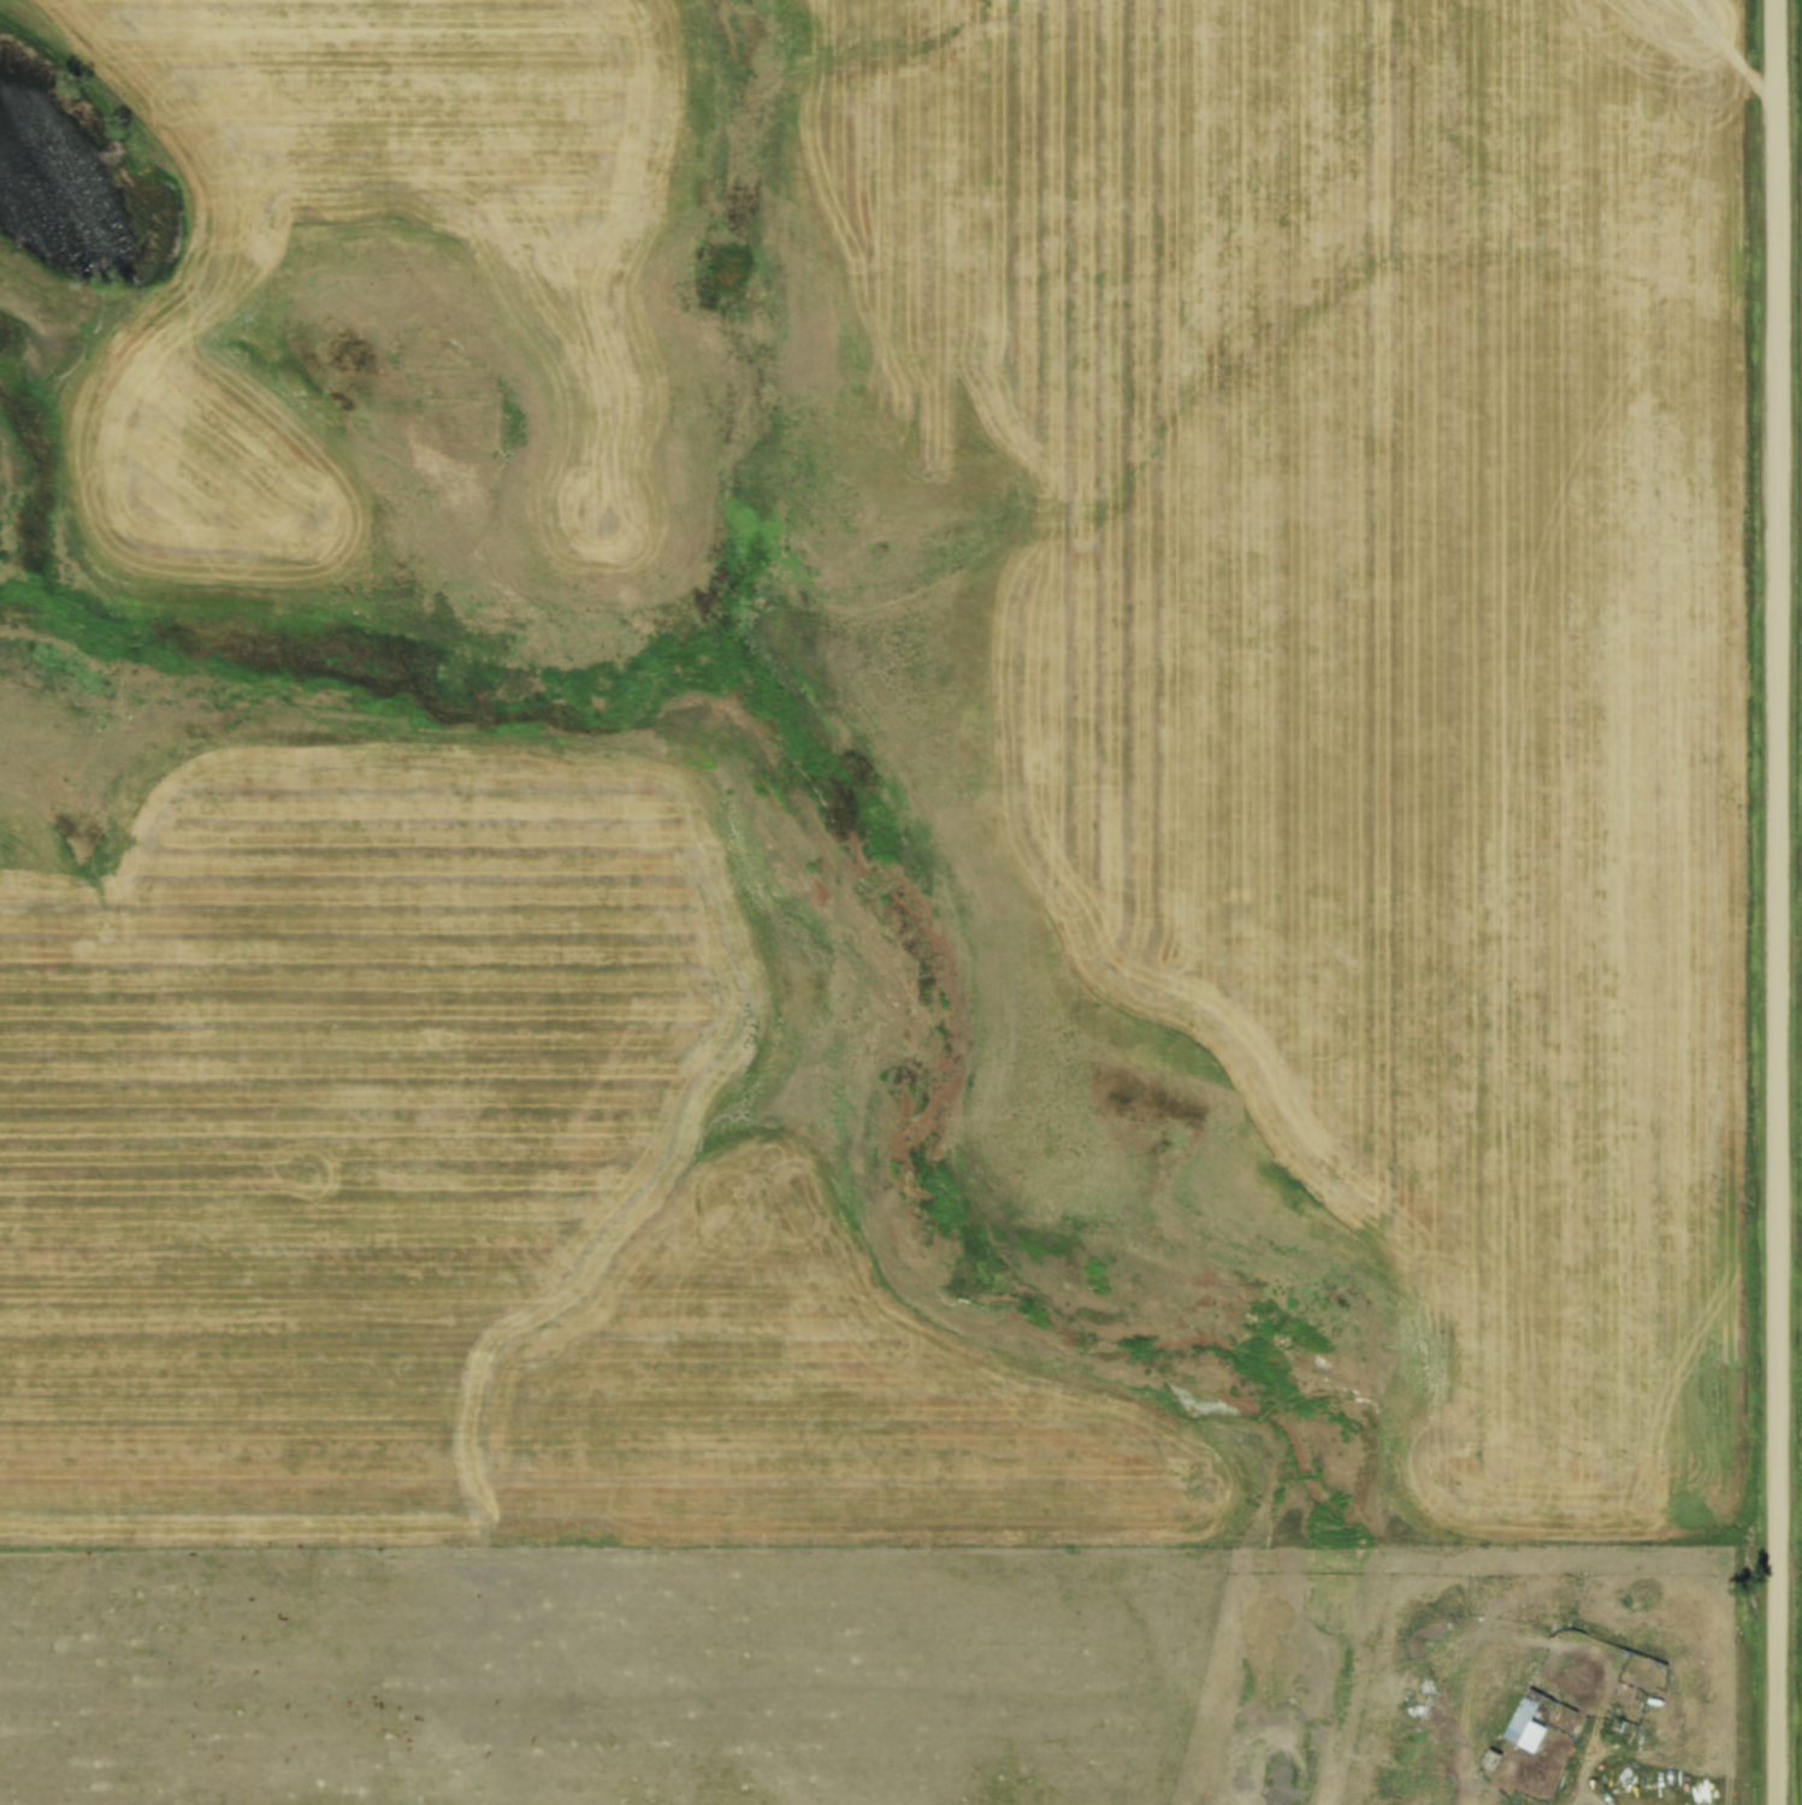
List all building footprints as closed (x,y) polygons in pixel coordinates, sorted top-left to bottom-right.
[(1506,1740),(1538,1756),(1561,1709),(1529,1693),(1506,1740)]
